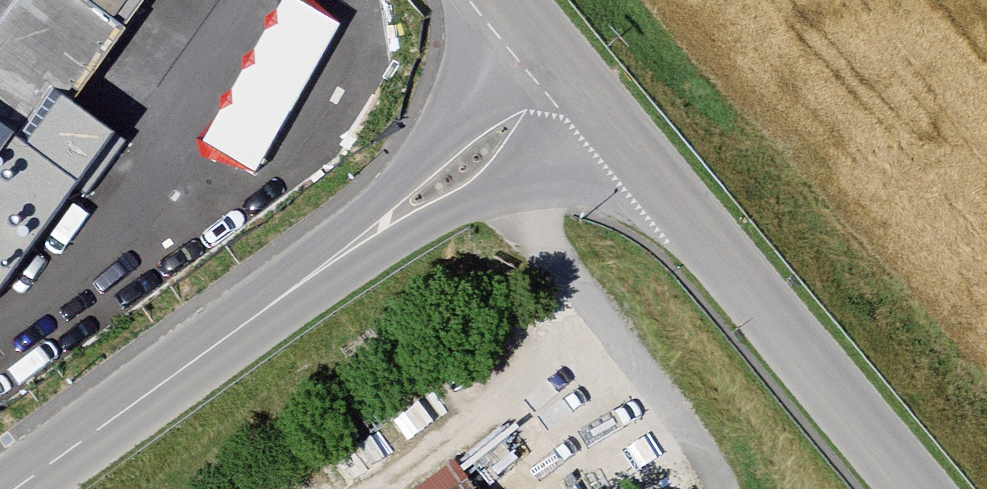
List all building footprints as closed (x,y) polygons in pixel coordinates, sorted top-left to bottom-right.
[(107,133),(66,106),(143,0),(0,0),(0,276),(107,133)] [(289,0),(286,0),(208,140),(254,167),(334,27),(289,0)]
